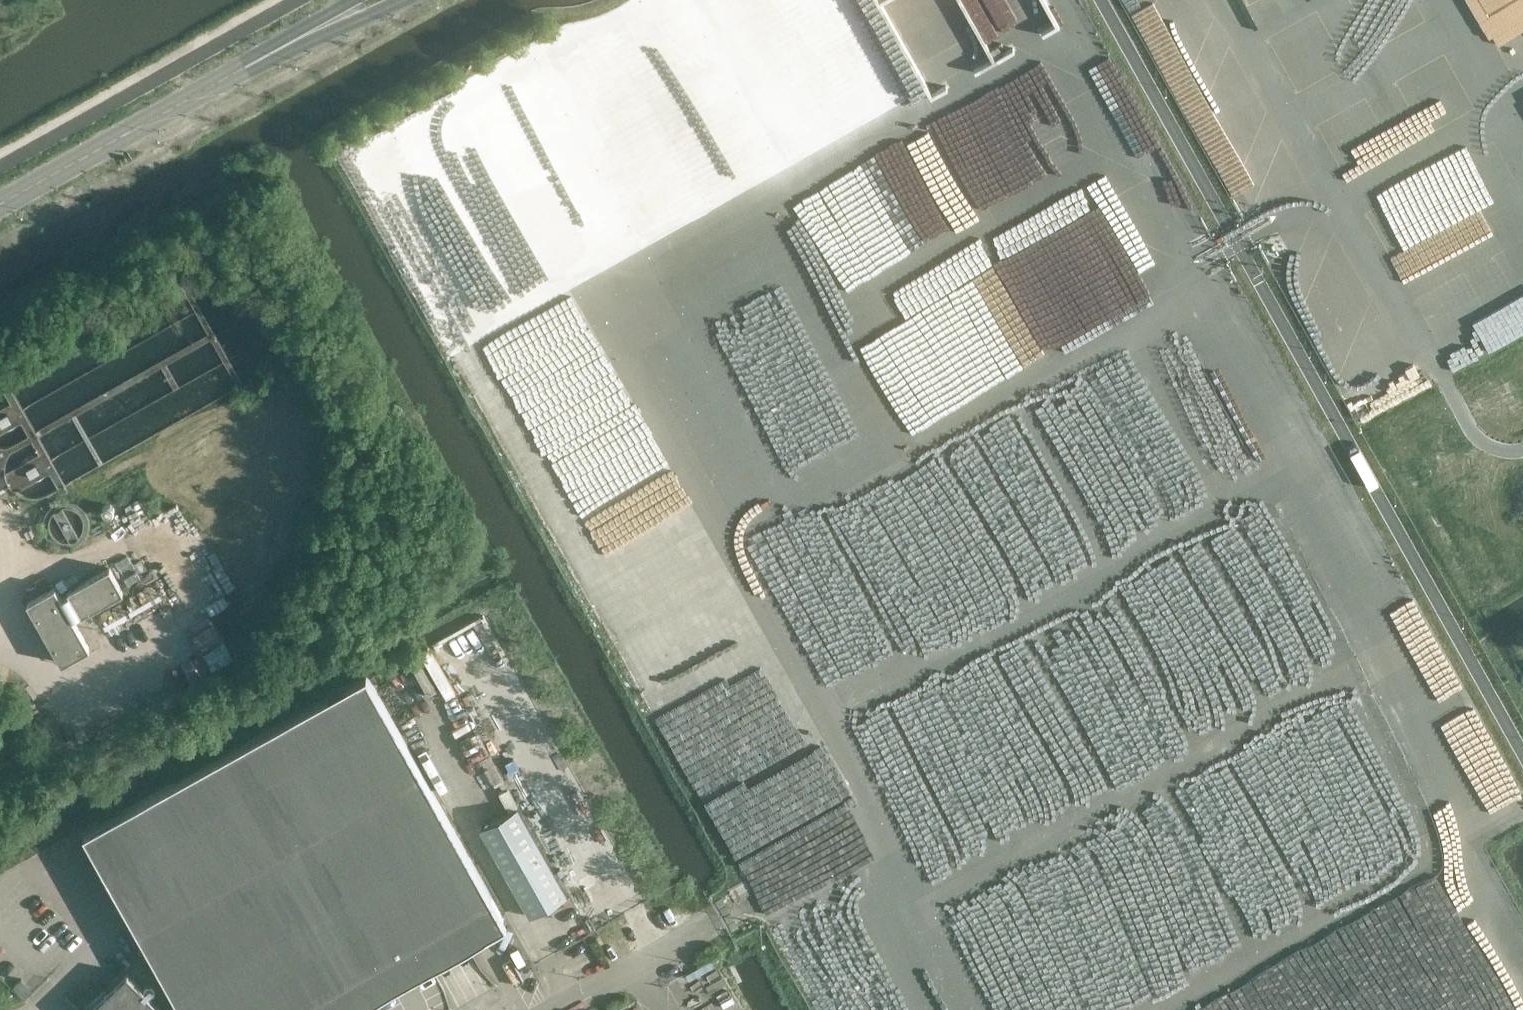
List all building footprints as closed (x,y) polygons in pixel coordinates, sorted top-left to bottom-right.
[(1298,90),(1350,62),(1317,0),(1272,0),(1255,9),(1298,90)] [(1377,47),(1428,20),(1417,0),(1352,0),(1377,47)] [(1516,22),(1522,19),(1522,0),(1518,0),(1485,16),(1512,73),(1522,68),(1522,36),(1516,22)] [(1069,99),(1098,84),(1073,33),(977,80),(996,118),(1003,114),(1011,131),(1070,102),(1069,99)] [(1308,101),(1347,177),(1399,151),(1360,74),(1308,101)] [(1063,223),(1153,176),(1116,105),(1082,123),(1081,122),(981,173),(987,185),(1007,175),(1014,190),(1031,181),(1049,216),(1057,212),(1063,223)] [(1367,208),(1397,265),(1448,239),(1419,182),(1367,208)] [(62,663),(90,648),(73,617),(80,613),(81,614),(123,591),(110,567),(68,590),(69,593),(61,596),(55,586),(27,602),(62,663)] [(503,918),(367,674),(84,833),(179,1003),(172,1009),(307,1009),(303,1003),(359,972),(371,992),(391,981),(379,960),(396,951),(408,971),(428,960),(416,940),(452,919),(464,940),(465,940),(468,945),(506,924),(503,918)] [(518,807),(480,829),(530,917),(568,896),(518,807)] [(128,972),(89,1009),(165,1009),(128,972)]
